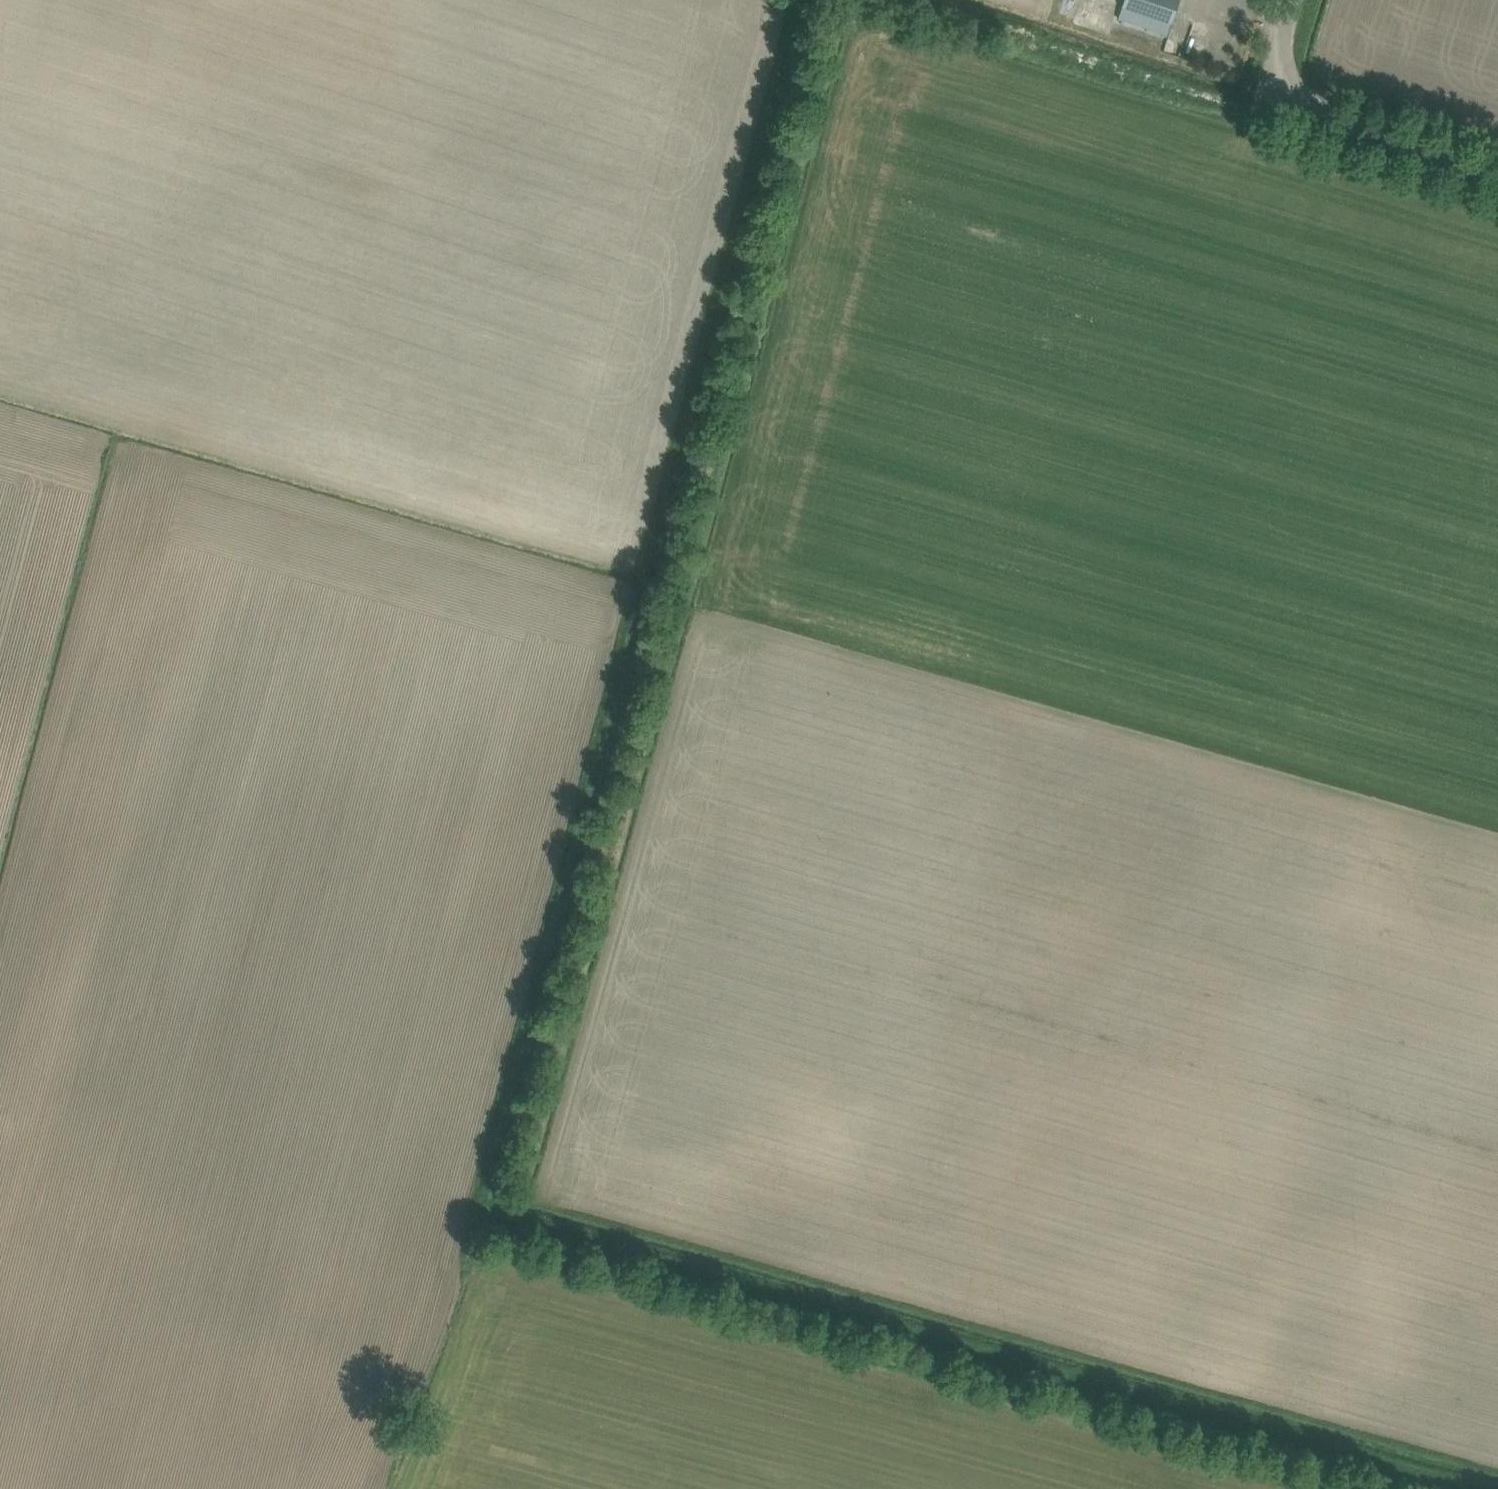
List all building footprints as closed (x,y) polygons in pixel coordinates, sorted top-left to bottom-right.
[(1119,18),(1168,34),(1172,22),(1179,0),(1125,0),(1119,18)]
